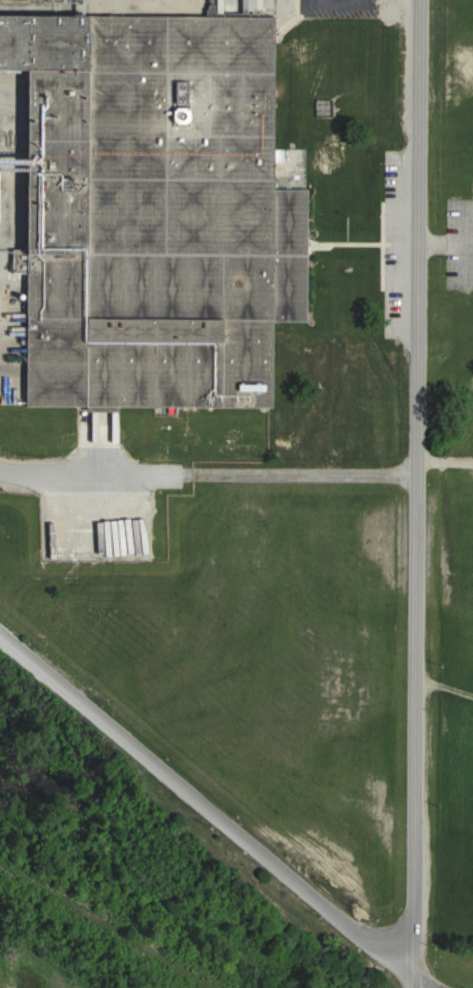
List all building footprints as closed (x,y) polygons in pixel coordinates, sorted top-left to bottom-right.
[(281,407),(281,322),(314,322),(315,188),(282,188),(283,13),(4,13),(0,14),(0,39),(3,39),(3,61),(6,70),(40,70),(40,137),(38,138),(18,138),(3,143),(3,171),(21,171),(21,182),(28,203),(30,208),(30,246),(34,258),(33,406),(281,407)]
